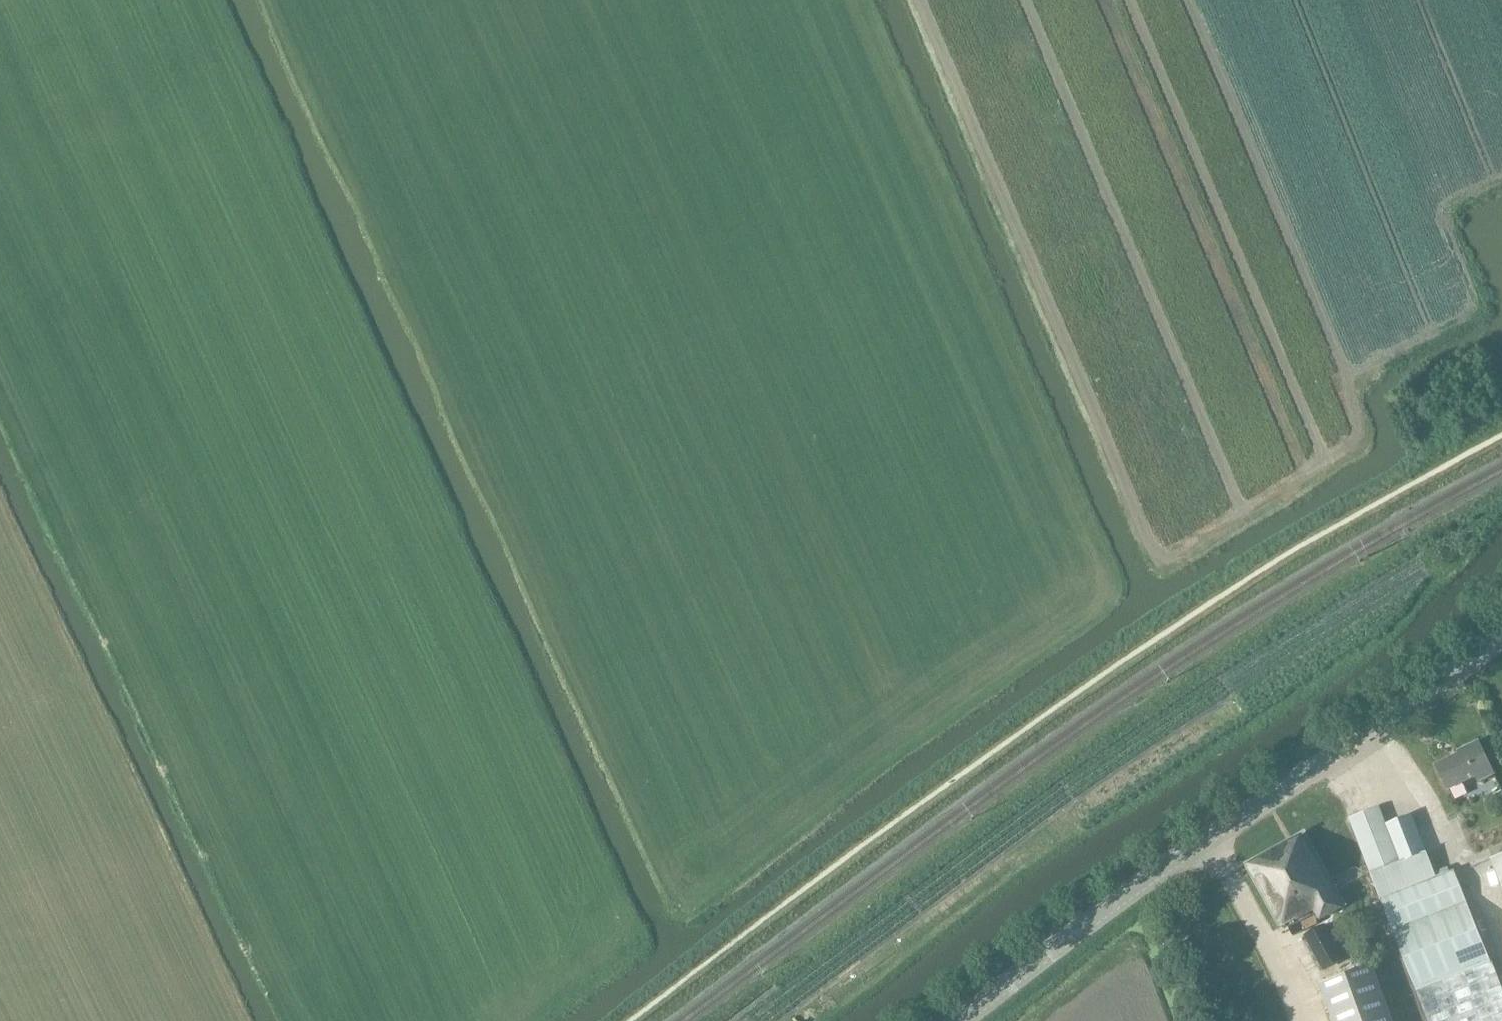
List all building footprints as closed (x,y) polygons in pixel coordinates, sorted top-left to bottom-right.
[(1437,765),(1449,790),(1477,777),(1480,782),(1495,774),(1480,742),(1461,751),(1462,754),(1437,765)] [(1351,818),(1417,988),(1491,960),(1456,871),(1437,879),(1413,816),(1388,825),(1381,806),(1351,818)] [(1246,864),(1281,927),(1295,919),(1297,921),(1315,911),(1321,921),(1347,907),(1306,832),(1246,864)] [(1501,881),(1501,856),(1493,860),(1501,881)] [(1325,927),(1307,937),(1324,969),(1325,971),(1344,961),(1343,959),(1325,927)] [(1417,988),(1429,1020),(1501,1020),(1501,987),(1491,960),(1417,988)] [(1334,1020),(1394,1020),(1374,966),(1321,985),(1334,1020)]
